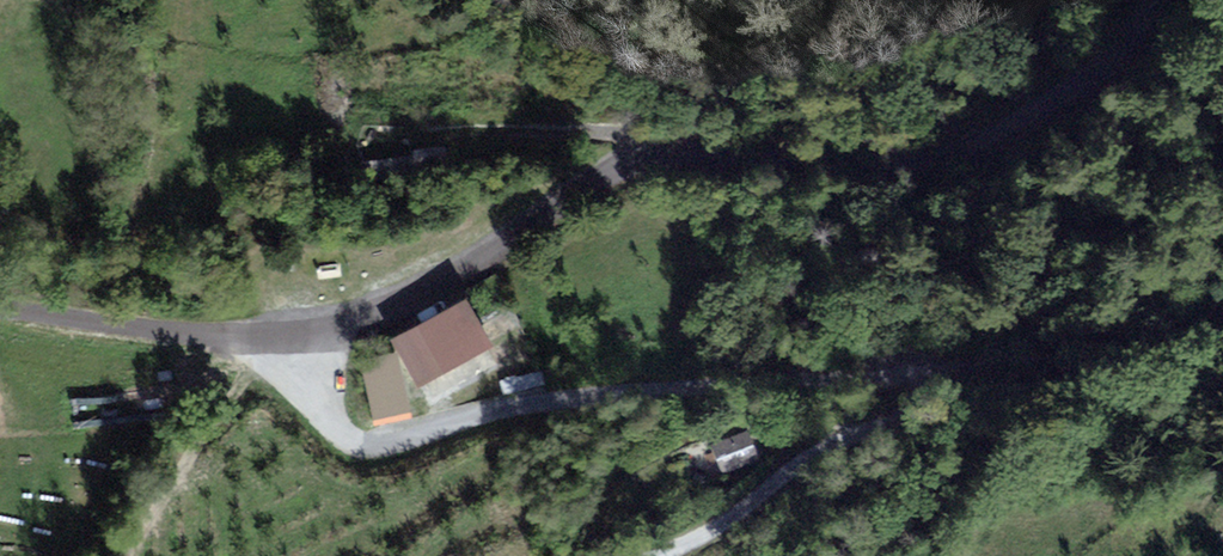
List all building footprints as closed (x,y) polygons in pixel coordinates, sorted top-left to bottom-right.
[(443,144),(364,159),(368,179),(447,165),(443,144)] [(488,346),(464,301),(396,339),(420,383),(488,346)] [(748,459),(738,432),(706,445),(716,471),(748,459)]
